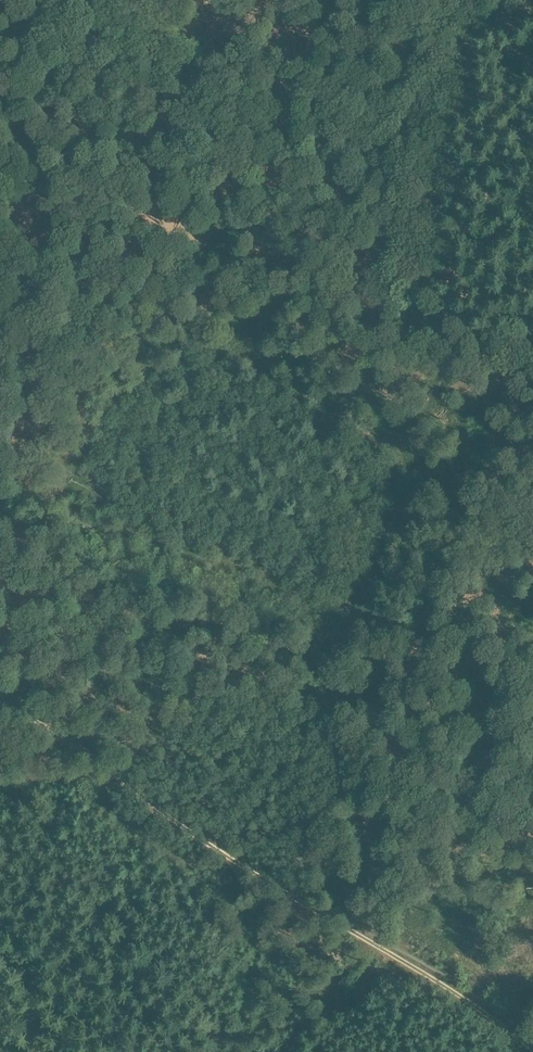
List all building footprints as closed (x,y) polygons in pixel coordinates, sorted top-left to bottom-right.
[(30,139),(22,141),(23,149),(31,148),(30,139)] [(527,568),(532,563),(532,559),(529,554),(521,560),(527,568)] [(465,606),(457,608),(459,615),(467,613),(465,606)]
